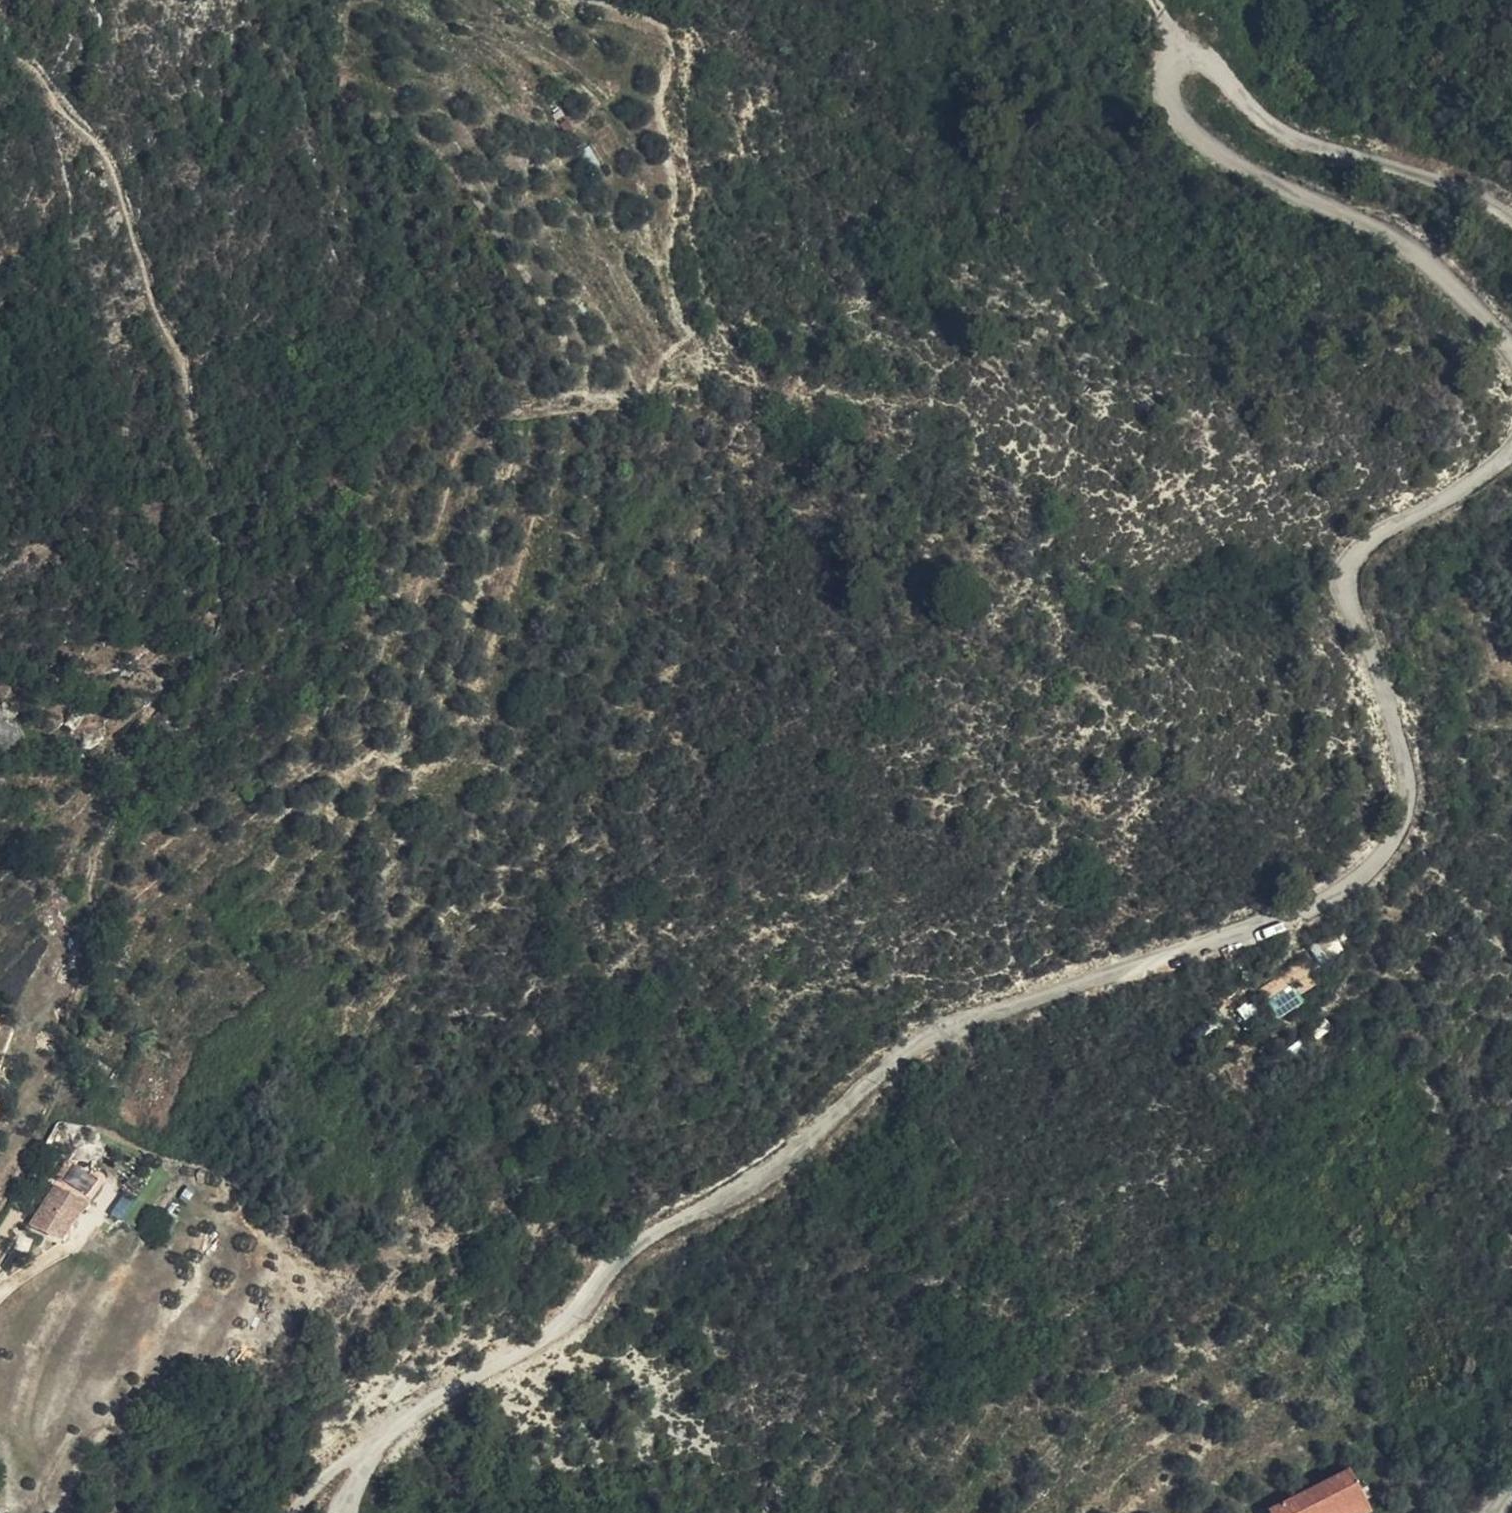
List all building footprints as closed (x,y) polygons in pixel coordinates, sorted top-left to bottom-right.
[(1318,963),(1343,951),(1335,936),(1311,948),(1318,963)] [(1266,1000),(1278,1019),(1304,1003),(1292,984),(1266,1000)] [(58,1185),(77,1199),(91,1176),(71,1165),(58,1185)] [(85,1205),(77,1199),(58,1185),(48,1202),(75,1221),(85,1205)] [(60,1242),(75,1221),(48,1202),(33,1226),(60,1242)] [(1307,1493),(1263,1511),(1264,1512),(1354,1512),(1359,1511),(1343,1478),(1334,1482),(1337,1490),(1310,1502),(1307,1493)] [(1334,1482),(1307,1493),(1310,1502),(1337,1490),(1334,1482)]
